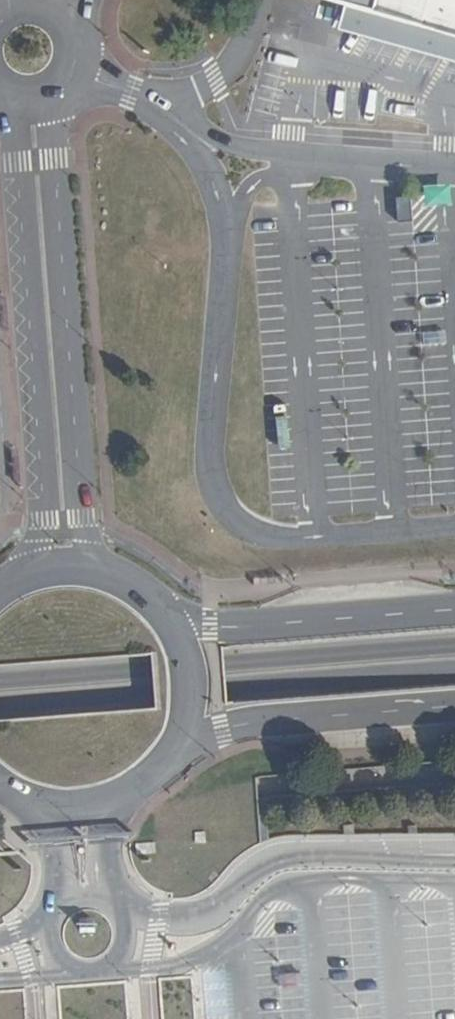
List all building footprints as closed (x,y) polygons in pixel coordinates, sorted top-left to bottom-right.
[(375,0),(329,0),(345,4),(372,11),(375,0)] [(372,11),(454,34),(454,0),(375,0),(372,11)] [(345,4),(338,29),(454,61),(454,34),(345,4)]
